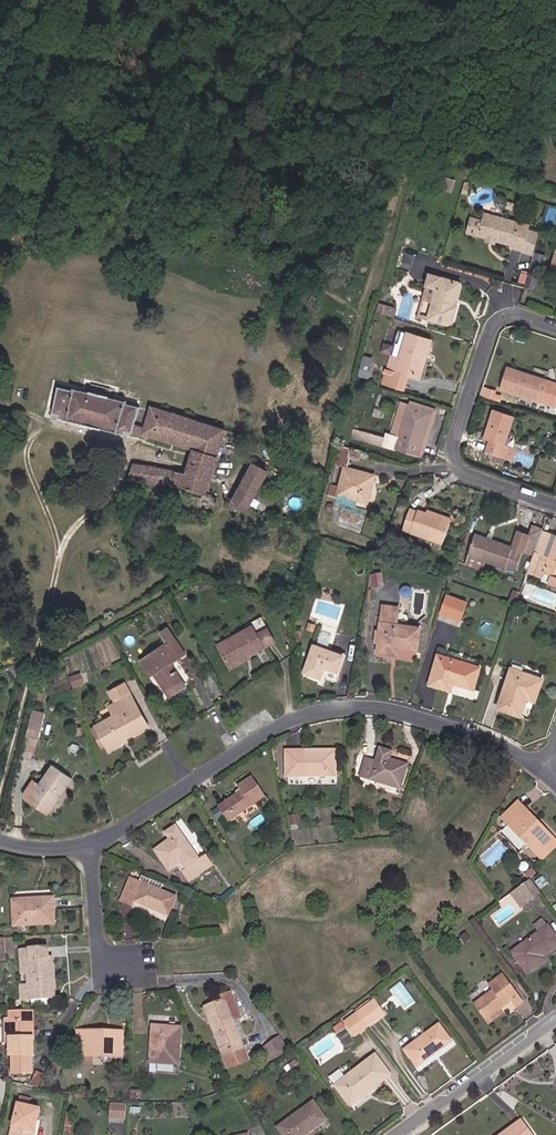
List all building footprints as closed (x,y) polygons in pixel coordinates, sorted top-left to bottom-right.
[(530,227),(485,214),(479,236),(512,245),(511,248),(522,252),(523,251),(528,232),(530,227)] [(533,254),(538,235),(528,232),(523,251),(533,254)] [(540,268),(545,254),(535,251),(531,265),(540,268)] [(433,271),(429,281),(440,285),(428,315),(450,323),(457,305),(455,304),(463,282),(433,271)] [(418,311),(428,315),(440,285),(429,281),(418,311)] [(397,329),(389,352),(398,356),(406,332),(397,329)] [(426,355),(431,340),(406,332),(398,356),(389,352),(384,366),(404,372),(406,369),(417,373),(420,365),(423,354),(426,355)] [(499,385),(538,400),(539,397),(553,403),(555,396),(555,386),(545,382),(546,380),(507,365),(499,385)] [(384,366),(378,383),(398,390),(404,372),(384,366)] [(126,435),(131,436),(135,427),(141,410),(125,406),(126,403),(72,392),(71,395),(58,393),(53,419),(59,420),(58,424),(83,429),(101,433),(125,438),(126,435)] [(426,412),(405,405),(397,430),(396,433),(380,427),(375,442),(411,454),(426,412)] [(512,414),(489,406),(479,435),(483,436),(479,447),(503,455),(507,445),(503,443),(512,414)] [(153,411),(146,430),(143,438),(194,452),(187,476),(134,467),(127,484),(184,492),(206,499),(217,459),(227,462),(233,459),(241,437),(153,411)] [(135,427),(131,436),(142,440),(143,438),(146,430),(135,427)] [(285,465),(288,457),(260,445),(251,464),(253,466),(231,506),(246,510),(255,494),(259,496),(255,501),(272,511),(277,501),(258,490),(276,461),(285,465)] [(361,491),(366,477),(341,468),(331,496),(361,505),(365,493),(361,491)] [(361,491),(365,493),(370,479),(366,477),(361,491)] [(415,515),(406,512),(398,532),(439,546),(447,522),(428,515),(427,518),(416,513),(415,515)] [(472,537),(466,558),(485,565),(514,575),(526,538),(515,534),(509,549),(472,537)] [(546,560),(553,539),(538,534),(531,555),(537,557),(546,560)] [(537,557),(530,580),(541,583),(539,592),(555,598),(555,540),(553,539),(546,560),(537,557)] [(485,565),(466,558),(462,571),(481,577),(485,565)] [(441,595),(436,613),(457,619),(462,601),(441,595)] [(374,612),(372,636),(378,636),(378,647),(372,647),(371,658),(388,658),(388,651),(395,651),(412,652),(413,631),(388,629),(389,613),(374,612)] [(216,648),(228,669),(248,658),(274,642),(260,616),(247,623),(250,629),(248,630),(216,648)] [(170,633),(159,638),(167,652),(141,668),(149,682),(153,679),(163,696),(180,687),(170,671),(186,661),(170,633)] [(313,650),(302,677),(316,682),(320,672),(334,677),(340,659),(313,650)] [(435,657),(433,664),(444,667),(446,660),(435,657)] [(248,658),(228,669),(230,673),(250,662),(248,658)] [(477,670),(446,660),(444,667),(433,664),(427,686),(449,693),(452,684),(471,690),(477,670)] [(524,692),(535,696),(541,680),(509,671),(496,710),(516,717),(521,700),(524,692)] [(106,699),(111,709),(113,708),(119,719),(106,725),(93,731),(103,750),(122,741),(123,745),(148,731),(124,690),(106,699)] [(524,692),(521,700),(532,704),(535,696),(524,692)] [(101,714),(106,725),(119,719),(113,708),(111,709),(101,714)] [(41,740),(47,716),(35,713),(29,737),(41,740)] [(371,764),(360,761),(356,779),(396,790),(402,768),(384,764),(387,754),(375,750),(371,764)] [(280,755),(280,781),(331,780),(330,756),(280,755)] [(72,778),(53,766),(38,788),(31,797),(49,810),(72,778)] [(25,798),(47,814),(49,810),(31,797),(38,788),(31,783),(24,792),(25,798)] [(237,798),(218,812),(227,826),(263,802),(249,783),(235,794),(237,798)] [(531,821),(535,818),(516,798),(512,801),(531,821)] [(531,821),(512,801),(498,815),(535,852),(551,835),(535,818),(531,821)] [(172,827),(163,833),(168,841),(154,852),(168,871),(174,866),(180,861),(185,867),(180,872),(187,883),(214,866),(205,855),(196,861),(172,827)] [(551,835),(535,852),(538,855),(555,838),(551,835)] [(180,861),(174,866),(180,872),(185,867),(180,861)] [(535,878),(513,890),(522,906),(544,894),(535,878)] [(166,888),(144,880),(142,885),(163,894),(166,888)] [(133,882),(125,906),(136,910),(138,905),(171,917),(178,899),(142,885),(133,882)] [(12,905),(14,929),(53,927),(52,904),(12,905)] [(527,971),(543,959),(539,953),(555,941),(555,937),(547,924),(512,951),(527,971)] [(32,961),(29,961),(30,976),(30,987),(21,987),(22,1000),(33,999),(33,1007),(51,1007),(51,1000),(56,999),(54,961),(48,960),(47,950),(31,951),(32,961)] [(30,976),(29,961),(22,961),(22,975),(30,976)] [(474,998),(487,1014),(493,1009),(496,1014),(505,1007),(502,1003),(510,997),(514,1002),(522,997),(502,971),(488,981),(492,986),(474,998)] [(221,996),(222,1001),(205,1007),(227,1067),(247,1060),(232,1020),(237,1019),(228,994),(221,996)] [(374,999),(356,1012),(366,1025),(383,1013),(374,999)] [(490,1018),(496,1014),(493,1009),(487,1014),(490,1018)] [(366,1025),(356,1012),(347,1020),(357,1031),(366,1025)] [(31,1058),(31,1013),(8,1013),(8,1022),(8,1044),(8,1058),(11,1058),(11,1076),(30,1076),(30,1058),(31,1058)] [(418,1064),(452,1041),(439,1024),(406,1048),(418,1064)] [(180,1031),(153,1028),(150,1065),(177,1066),(180,1031)] [(104,1038),(104,1032),(76,1031),(76,1057),(122,1058),(122,1038),(104,1038)] [(277,1036),(264,1044),(272,1056),(274,1059),(286,1050),(277,1036)] [(272,1056),(264,1044),(261,1046),(269,1058),(272,1056)] [(376,1057),(337,1084),(353,1106),(392,1078),(376,1057)] [(342,1068),(331,1076),(337,1084),(347,1077),(342,1068)] [(284,1134),(302,1134),(325,1119),(311,1100),(277,1124),(284,1134)] [(128,1120),(128,1105),(112,1102),(112,1120),(128,1120)] [(528,1133),(515,1115),(487,1134),(526,1134),(528,1133)] [(33,1119),(12,1116),(9,1134),(30,1134),(33,1119)]
